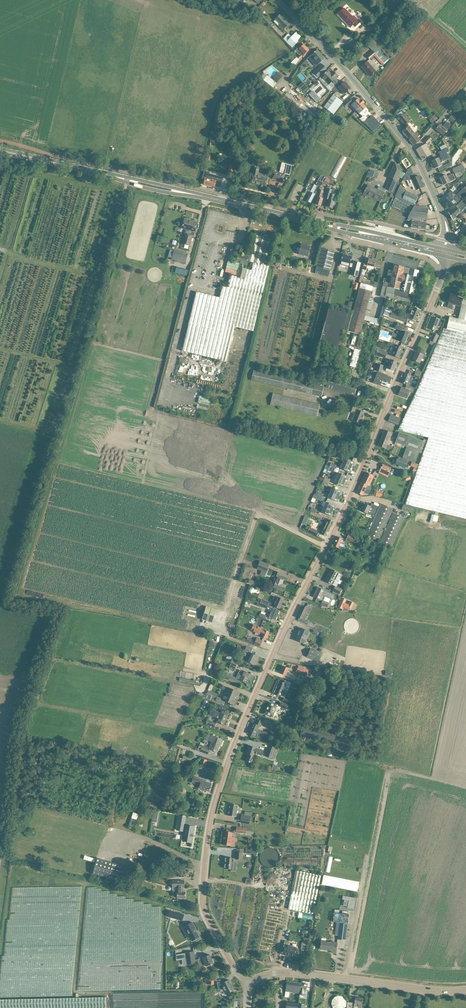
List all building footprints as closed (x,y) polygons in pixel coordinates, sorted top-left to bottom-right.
[(344,8),(341,11),(338,15),(344,21),(347,23),(346,24),(350,27),(352,25),(355,27),(361,22),(358,19),(358,20),(354,16),(353,17),(344,8)] [(280,15),(276,19),(280,24),(278,26),(282,30),(288,24),(285,20),(284,21),(282,20),(283,19),(280,15)] [(390,20),(385,16),(380,22),(385,26),(390,20)] [(288,34),(285,37),(283,39),(292,48),(298,42),(298,41),(301,37),(296,32),(291,37),(288,34)] [(369,60),(374,56),(382,66),(389,60),(375,44),(376,43),(374,41),(368,46),(372,50),(366,56),(369,60)] [(304,45),(300,48),(299,49),(298,48),(297,49),(297,50),(297,51),(297,52),(298,53),(299,54),(300,55),(298,57),(299,59),(300,59),(309,50),(304,45)] [(313,53),(311,55),(319,64),(321,62),(325,59),(317,50),(313,53)] [(297,57),(291,62),(295,66),(299,59),(298,57),(297,57)] [(367,61),(365,63),(361,67),(366,72),(370,76),(370,77),(373,74),(376,71),(367,61)] [(322,64),(312,74),(317,79),(318,78),(325,71),(327,69),(322,64)] [(332,75),(331,74),(328,71),(319,79),(323,84),(325,82),(328,85),(326,87),(329,91),(330,91),(332,89),(333,89),(332,88),(339,82),(335,78),(337,76),(335,73),(332,75)] [(280,79),(283,76),(278,72),(276,75),(275,77),(278,80),(280,79)] [(333,89),(332,89),(335,93),(340,89),(345,94),(348,91),(349,91),(348,91),(350,89),(344,82),(343,83),(342,81),(341,81),(338,84),(336,85),(333,89)] [(305,84),(300,88),(304,92),(309,88),(305,84)] [(333,95),(330,99),(324,107),(334,114),(343,102),(333,95)] [(463,96),(457,103),(461,106),(465,100),(465,98),(463,96)] [(359,119),(361,120),(369,112),(369,111),(366,107),(363,104),(364,103),(361,100),(360,101),(358,99),(355,102),(354,103),(353,104),(352,102),(353,102),(350,99),(343,105),(346,108),(349,105),(351,106),(350,106),(350,107),(353,109),(355,108),(357,110),(356,111),(362,117),(359,119)] [(403,114),(401,111),(397,115),(399,117),(398,118),(404,125),(409,121),(403,114)] [(369,112),(361,120),(364,124),(365,123),(373,132),(377,129),(381,125),(369,112)] [(440,124),(437,128),(437,127),(436,128),(437,128),(436,130),(443,135),(451,125),(446,122),(444,125),(443,127),(440,124)] [(409,127),(406,129),(403,132),(414,145),(420,140),(419,141),(415,137),(413,134),(414,134),(414,133),(415,132),(416,131),(415,130),(413,127),(412,126),(411,127),(409,128),(409,127)] [(425,158),(431,155),(425,144),(416,150),(422,160),(425,159),(426,159),(425,158)] [(447,148),(443,150),(438,152),(440,157),(432,161),(435,169),(441,166),(440,163),(449,159),(446,153),(449,152),(447,148)] [(411,165),(406,158),(401,161),(406,169),(411,165)] [(452,161),(442,167),(443,170),(445,169),(452,166),(452,161)] [(395,163),(388,178),(390,178),(385,189),(392,192),(402,171),(395,163)] [(463,174),(465,171),(462,165),(452,170),(457,179),(462,175),(462,174),(463,175),(463,174)] [(251,184),(253,184),(260,185),(259,187),(263,188),(263,186),(265,187),(267,178),(257,175),(258,170),(258,169),(257,167),(255,168),(254,169),(253,174),(252,174),(252,175),(251,175),(251,177),(250,180),(249,182),(250,182),(250,183),(251,183),(251,184)] [(409,180),(412,179),(416,191),(418,190),(419,190),(424,188),(419,176),(415,178),(410,168),(408,170),(402,181),(407,180),(407,181),(409,180)] [(203,176),(203,177),(201,181),(204,182),(204,184),(214,187),(215,185),(220,187),(222,179),(216,178),(216,181),(210,180),(210,178),(208,178),(209,174),(207,174),(208,172),(204,171),(203,176)] [(274,171),(272,179),(283,182),(285,174),(274,171)] [(447,177),(446,175),(444,176),(440,178),(444,185),(449,182),(452,181),(456,180),(453,174),(447,177)] [(302,198),(305,200),(306,200),(306,201),(310,203),(313,199),(315,195),(313,194),(317,186),(314,185),(311,191),(307,189),(304,193),(305,194),(302,198)] [(365,191),(365,190),(364,191),(365,192),(364,194),(368,196),(368,195),(370,196),(370,197),(380,201),(381,199),(383,199),(385,199),(386,197),(385,195),(383,195),(384,193),(368,185),(365,191)] [(461,212),(464,214),(465,212),(465,186),(461,191),(461,190),(457,194),(454,197),(452,199),(455,203),(457,205),(458,204),(460,206),(459,206),(460,207),(458,209),(461,212)] [(328,188),(325,199),(329,200),(327,207),(332,209),(334,202),(333,201),(335,195),(331,194),(332,190),(328,188)] [(418,196),(413,194),(406,191),(403,198),(396,195),(391,207),(408,215),(413,205),(414,206),(418,196)] [(454,197),(453,195),(454,194),(451,191),(447,195),(449,196),(443,201),(449,208),(455,203),(452,199),(454,197)] [(452,219),(461,212),(458,209),(460,207),(459,206),(460,206),(458,204),(457,205),(456,207),(448,213),(452,219)] [(408,218),(426,220),(428,208),(414,206),(408,218)] [(426,220),(408,218),(412,218),(411,228),(418,229),(418,228),(420,228),(420,229),(425,229),(426,223),(426,220)] [(181,244),(185,245),(189,246),(192,236),(193,231),(195,232),(196,227),(197,222),(193,221),(192,222),(184,220),(183,225),(182,228),(186,229),(185,234),(184,234),(181,244)] [(237,259),(236,262),(242,264),(241,268),(239,268),(236,277),(230,276),(227,287),(234,288),(233,289),(222,286),(219,298),(196,293),(182,351),(226,362),(235,326),(253,331),(262,295),(269,267),(266,266),(266,265),(270,266),(271,262),(267,261),(271,244),(272,239),(253,235),(248,257),(238,254),(237,259)] [(299,254),(302,255),(307,256),(309,251),(310,246),(301,244),(300,248),(297,248),(296,252),(299,252),(299,254)] [(321,248),(320,253),(315,273),(328,277),(333,256),(334,251),(321,248)] [(172,260),(175,261),(185,264),(188,254),(182,252),(175,250),(172,260)] [(352,267),(353,264),(350,263),(352,257),(348,256),(348,255),(346,255),(342,254),(340,264),(340,265),(340,267),(345,268),(346,266),(350,267),(352,267)] [(367,264),(364,263),(362,270),(366,270),(367,268),(373,269),(375,260),(375,259),(372,259),(372,260),(368,259),(367,264)] [(375,260),(373,269),(374,267),(381,269),(382,262),(375,260)] [(352,267),(350,275),(357,277),(361,263),(354,261),(353,264),(352,267)] [(419,270),(404,267),(394,265),(393,267),(389,266),(386,279),(385,283),(384,283),(383,286),(382,286),(380,297),(387,299),(388,297),(392,299),(411,304),(412,300),(413,295),(419,270)] [(176,267),(175,273),(186,276),(188,270),(176,267)] [(369,285),(370,281),(364,279),(364,277),(361,276),(359,282),(369,285)] [(372,287),(367,285),(361,284),(352,315),(329,309),(320,343),(338,348),(343,330),(359,335),(372,287)] [(451,295),(449,299),(448,302),(449,303),(447,307),(451,309),(453,304),(460,307),(461,303),(462,303),(462,302),(461,302),(463,299),(451,295)] [(463,299),(458,319),(449,317),(446,329),(443,329),(398,430),(428,439),(419,464),(405,504),(465,519),(465,300),(463,299)] [(388,308),(386,307),(386,309),(385,309),(383,316),(389,318),(389,317),(406,322),(407,318),(408,318),(411,320),(416,322),(421,310),(416,308),(411,306),(407,314),(406,316),(403,314),(402,316),(392,312),(392,311),(389,310),(388,310),(388,308)] [(435,331),(440,319),(433,317),(429,329),(435,331)] [(402,336),(407,338),(409,333),(406,332),(408,326),(404,325),(398,322),(395,328),(401,331),(399,335),(402,337),(402,336)] [(402,337),(399,335),(395,333),(393,333),(392,333),(391,333),(391,335),(392,335),(398,338),(397,340),(404,343),(407,338),(402,336),(402,337)] [(436,343),(439,335),(433,333),(430,340),(436,343)] [(403,348),(398,346),(396,345),(391,355),(398,358),(403,348)] [(387,354),(377,349),(375,354),(385,358),(387,354)] [(427,357),(420,354),(416,352),(412,360),(419,363),(421,361),(422,359),(425,360),(427,357)] [(392,360),(390,360),(385,371),(392,374),(393,371),(397,362),(392,360)] [(324,387),(253,370),(251,381),(321,397),(324,387)] [(421,374),(415,372),(409,370),(408,374),(405,373),(402,383),(406,384),(410,385),(413,376),(419,379),(421,374)] [(387,375),(385,375),(378,372),(375,378),(373,382),(380,385),(382,382),(379,381),(380,380),(389,383),(392,378),(387,376),(387,375)] [(358,384),(353,383),(329,375),(325,387),(351,395),(352,392),(355,393),(358,384)] [(409,386),(410,385),(406,384),(406,385),(407,385),(405,389),(401,387),(398,395),(407,398),(409,391),(413,392),(414,388),(409,386)] [(317,416),(320,404),(272,394),(270,405),(317,416)] [(332,408),(338,401),(335,398),(329,405),(332,408)] [(354,405),(352,410),(351,412),(355,414),(352,421),(360,424),(360,423),(361,421),(362,420),(361,420),(363,417),(365,413),(359,411),(360,407),(354,405)] [(401,418),(390,414),(388,421),(398,425),(401,418)] [(389,445),(387,444),(391,433),(384,430),(381,440),(382,440),(379,446),(385,448),(387,449),(389,448),(390,447),(389,445)] [(423,441),(408,435),(399,433),(395,442),(394,444),(406,449),(403,458),(415,462),(419,452),(422,454),(425,447),(424,446),(427,440),(424,439),(423,441)] [(398,457),(395,464),(400,465),(406,468),(407,463),(408,461),(398,457)] [(343,463),(351,467),(353,464),(354,465),(355,463),(345,458),(343,463)] [(350,470),(351,467),(343,463),(340,469),(351,473),(351,471),(350,470)] [(388,475),(392,468),(383,464),(379,471),(388,475)] [(370,486),(369,486),(374,476),(366,472),(361,482),(362,483),(357,493),(362,495),(363,492),(368,494),(371,488),(370,486)] [(336,478),(345,482),(346,479),(348,479),(349,477),(338,473),(336,478)] [(344,485),(345,482),(336,478),(334,483),(344,487),(345,485),(344,485)] [(330,492),(339,496),(340,493),(341,494),(342,492),(332,487),(330,492)] [(337,499),(339,496),(330,492),(328,498),(338,502),(339,500),(337,499)] [(324,507),(332,511),(334,508),(335,509),(336,506),(326,502),(324,507)] [(361,511),(367,513),(370,515),(373,516),(378,507),(371,504),(370,506),(365,504),(361,511)] [(393,509),(386,506),(381,504),(367,536),(378,541),(393,509)] [(411,513),(413,507),(403,504),(402,510),(411,513)] [(331,514),(332,511),(324,507),(321,512),(332,517),(333,514),(331,514)] [(393,513),(380,542),(392,547),(405,518),(393,513)] [(328,519),(326,519),(319,533),(321,534),(326,536),(332,524),(333,521),(328,519)] [(307,526),(305,530),(316,536),(318,531),(307,526)] [(353,543),(355,538),(348,535),(346,539),(353,543)] [(345,545),(340,543),(342,539),(337,536),(333,545),(338,548),(344,551),(345,548),(344,547),(345,545)] [(258,563),(256,570),(266,574),(269,567),(258,563)] [(339,573),(331,569),(327,576),(328,576),(325,581),(335,586),(339,580),(336,578),(339,573)] [(274,587),(283,591),(286,586),(282,584),(284,579),(286,580),(288,576),(281,573),(278,572),(276,577),(277,577),(274,587)] [(341,591),(342,590),(335,586),(333,591),(340,594),(342,591),(341,591)] [(327,592),(322,589),(318,587),(314,597),(323,601),(321,604),(327,607),(329,607),(334,595),(327,592)] [(284,600),(279,598),(277,597),(277,598),(275,602),(273,601),(272,603),(261,599),(260,602),(260,603),(267,605),(268,605),(271,606),(271,605),(280,609),(284,600)] [(342,598),(338,607),(342,609),(343,607),(351,611),(354,603),(350,601),(348,604),(345,603),(346,600),(342,598)] [(270,607),(271,606),(268,605),(267,605),(260,603),(259,606),(269,610),(268,611),(271,612),(269,617),(275,620),(279,611),(270,607)] [(212,623),(216,610),(206,606),(202,620),(212,623)] [(305,614),(308,608),(302,606),(297,617),(299,618),(298,620),(307,625),(308,622),(305,620),(307,615),(305,614)] [(259,636),(261,637),(266,639),(269,632),(265,630),(253,625),(251,630),(257,633),(260,634),(259,636)] [(309,632),(305,630),(300,628),(298,632),(299,632),(295,640),(304,643),(309,632)] [(260,647),(263,641),(257,638),(254,644),(260,647)] [(318,662),(322,654),(311,649),(307,657),(318,662)] [(258,656),(254,654),(252,653),(250,657),(248,656),(246,661),(254,665),(258,656)] [(289,668),(288,668),(283,666),(280,673),(290,678),(292,674),(287,672),(289,668)] [(302,675),(304,669),(298,666),(296,672),(302,675)] [(307,681),(311,669),(306,667),(301,678),(307,681)] [(250,674),(245,672),(242,670),(240,673),(238,672),(236,678),(226,674),(224,678),(236,684),(238,679),(239,680),(246,683),(250,674)] [(326,677),(325,685),(333,686),(334,679),(326,677)] [(286,684),(284,683),(279,681),(276,689),(277,689),(275,694),(274,693),(274,694),(281,697),(286,684)] [(238,692),(234,690),(227,687),(222,699),(217,697),(215,701),(223,704),(224,701),(229,703),(230,704),(230,703),(234,705),(236,700),(235,699),(238,692)] [(265,709),(263,714),(273,717),(273,715),(274,715),(275,715),(276,714),(276,712),(276,711),(275,711),(276,708),(284,711),(285,708),(288,709),(289,706),(280,702),(278,705),(269,702),(266,709),(265,709)] [(229,713),(225,711),(221,710),(219,715),(214,713),(213,716),(218,718),(216,721),(221,723),(221,724),(222,724),(224,725),(224,724),(226,718),(227,718),(229,713)] [(263,722),(262,721),(257,719),(255,724),(252,723),(248,733),(252,735),(255,736),(260,739),(267,740),(268,732),(264,731),(262,731),(262,729),(260,729),(259,730),(258,729),(259,726),(261,727),(263,722)] [(207,720),(205,723),(207,724),(207,726),(212,729),(213,727),(214,727),(216,723),(207,720)] [(222,740),(217,738),(214,737),(211,736),(209,741),(212,742),(209,749),(214,751),(217,752),(217,751),(219,746),(222,740)] [(208,747),(200,744),(197,750),(208,754),(209,750),(207,750),(208,747)] [(248,754),(246,760),(252,763),(254,756),(253,756),(254,753),(259,755),(261,755),(263,751),(256,748),(254,747),(250,746),(247,754),(248,754)] [(274,759),(278,749),(270,746),(266,756),(274,759)] [(206,780),(194,776),(191,783),(199,785),(198,788),(209,792),(213,781),(207,779),(206,780)] [(238,805),(230,803),(227,815),(236,817),(238,805)] [(251,816),(242,815),(240,822),(250,824),(251,816)] [(177,830),(184,831),(183,840),(191,842),(192,837),(193,837),(193,834),(194,827),(184,826),(186,817),(179,816),(177,830)] [(224,837),(223,845),(231,846),(231,842),(234,842),(235,838),(232,837),(232,832),(231,832),(231,830),(226,829),(226,831),(224,831),(223,837),(224,837)] [(159,837),(168,841),(170,834),(161,831),(159,837)] [(256,857),(258,846),(251,847),(250,850),(246,849),(245,853),(253,854),(256,857)] [(118,881),(122,866),(97,858),(92,874),(118,881)] [(234,859),(231,858),(226,858),(225,863),(224,868),(229,869),(233,869),(234,859)] [(295,870),(288,909),(313,914),(321,875),(295,870)] [(174,889),(183,889),(183,887),(184,887),(184,881),(172,881),(172,887),(174,887),(174,889)] [(183,892),(183,889),(174,889),(174,891),(173,891),(173,896),(177,896),(177,898),(180,898),(185,898),(185,892),(183,892)] [(343,896),(342,899),(344,900),(343,905),(348,906),(347,908),(354,909),(356,898),(343,896)] [(169,910),(168,917),(181,920),(182,920),(181,920),(183,914),(169,910)] [(196,929),(192,922),(182,928),(184,932),(187,930),(192,941),(199,937),(195,929),(196,929)] [(347,929),(348,924),(336,922),(335,935),(338,935),(337,939),(346,940),(346,935),(347,929)] [(289,942),(285,941),(282,954),(286,955),(286,954),(295,956),(296,947),(288,946),(289,942)] [(337,943),(332,942),(321,941),(320,949),(331,950),(331,952),(336,953),(337,943)] [(194,951),(185,953),(187,965),(196,963),(194,951)] [(203,957),(198,959),(201,968),(206,966),(210,964),(210,965),(211,964),(213,963),(210,955),(205,956),(203,957)] [(223,983),(222,981),(217,982),(218,989),(223,988),(227,994),(234,990),(229,980),(223,983)] [(300,991),(301,983),(297,983),(294,982),(294,983),(292,983),(292,982),(287,981),(285,995),(289,996),(289,992),(296,993),(300,993),(300,991)] [(346,1007),(346,1003),(345,999),(342,996),(338,996),(334,997),(332,1000),(331,1004),(333,1007),(345,1007),(346,1007)] [(106,997),(0,999),(0,1007),(106,1007),(106,997)] [(363,998),(355,998),(354,1003),(354,1007),(365,1007),(365,1004),(362,1003),(363,998)]
